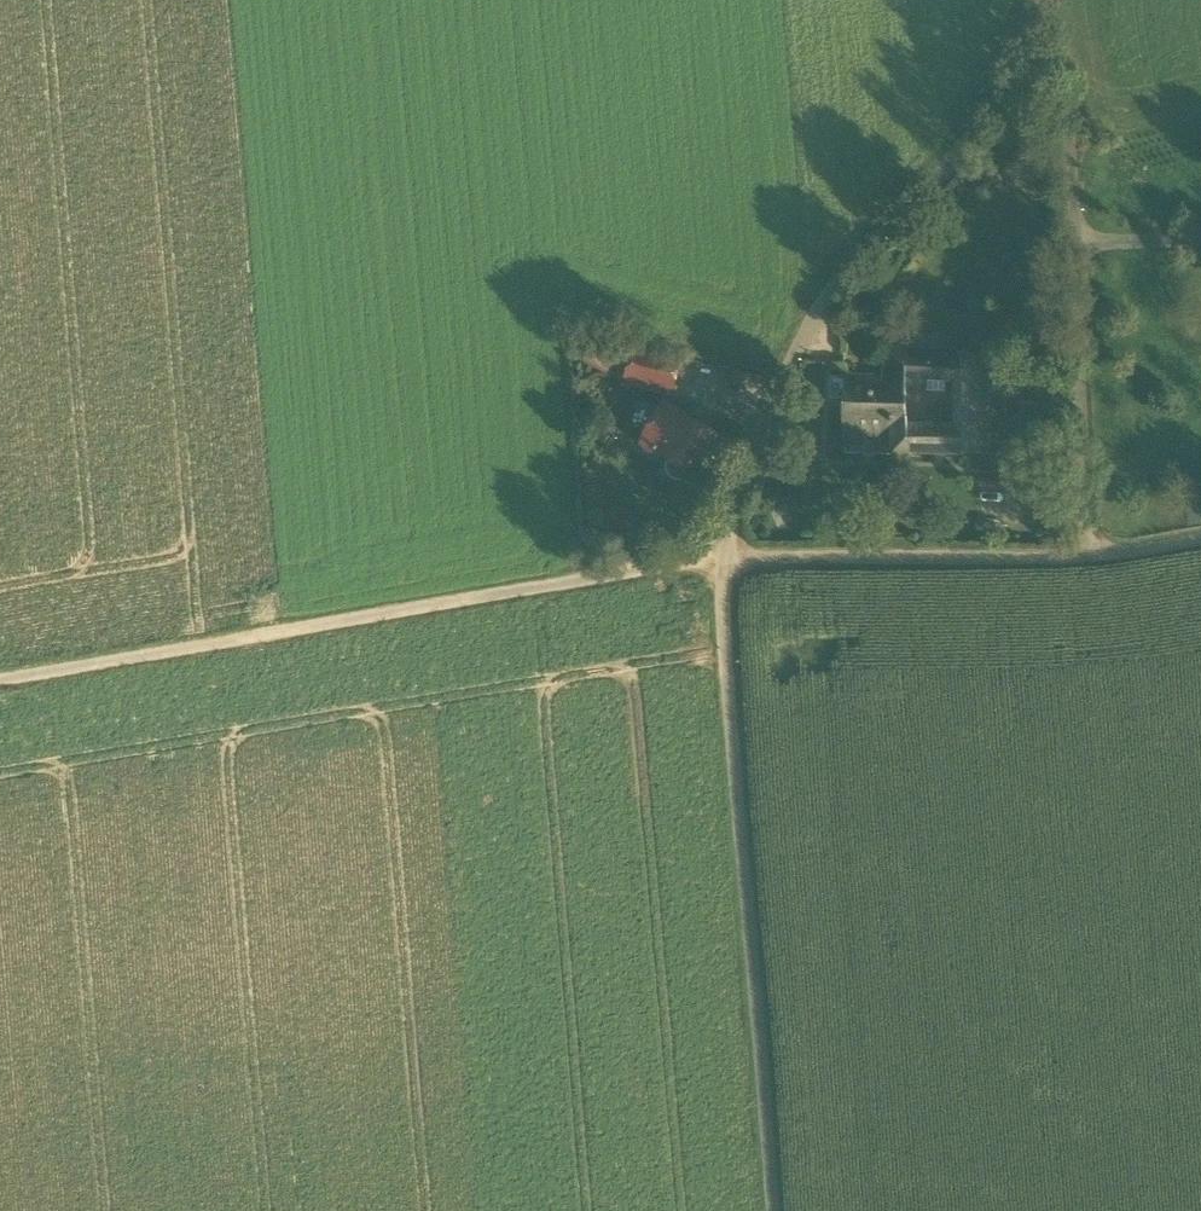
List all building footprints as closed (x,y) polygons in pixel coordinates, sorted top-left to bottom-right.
[(901,377),(902,386),(919,387),(963,389),(963,357),(887,351),(884,377),(901,377)] [(624,378),(674,390),(680,364),(630,353),(624,378)] [(963,389),(963,426),(962,456),(1006,457),(1007,360),(963,357),(963,389)] [(843,433),(891,436),(890,426),(906,426),(903,394),(902,386),(901,377),(884,377),(846,379),(843,433)] [(919,395),(919,387),(902,386),(903,394),(919,395)] [(688,474),(697,479),(722,438),(688,417),(665,403),(640,444),(663,458),(671,463),(669,468),(670,473),(672,476),(676,478),(679,479),(684,477),(688,474)] [(892,456),(908,456),(906,426),(890,426),(891,436),(892,456)] [(926,426),(906,426),(908,456),(928,456),(926,426)] [(963,426),(926,426),(928,456),(962,456),(963,426)]
